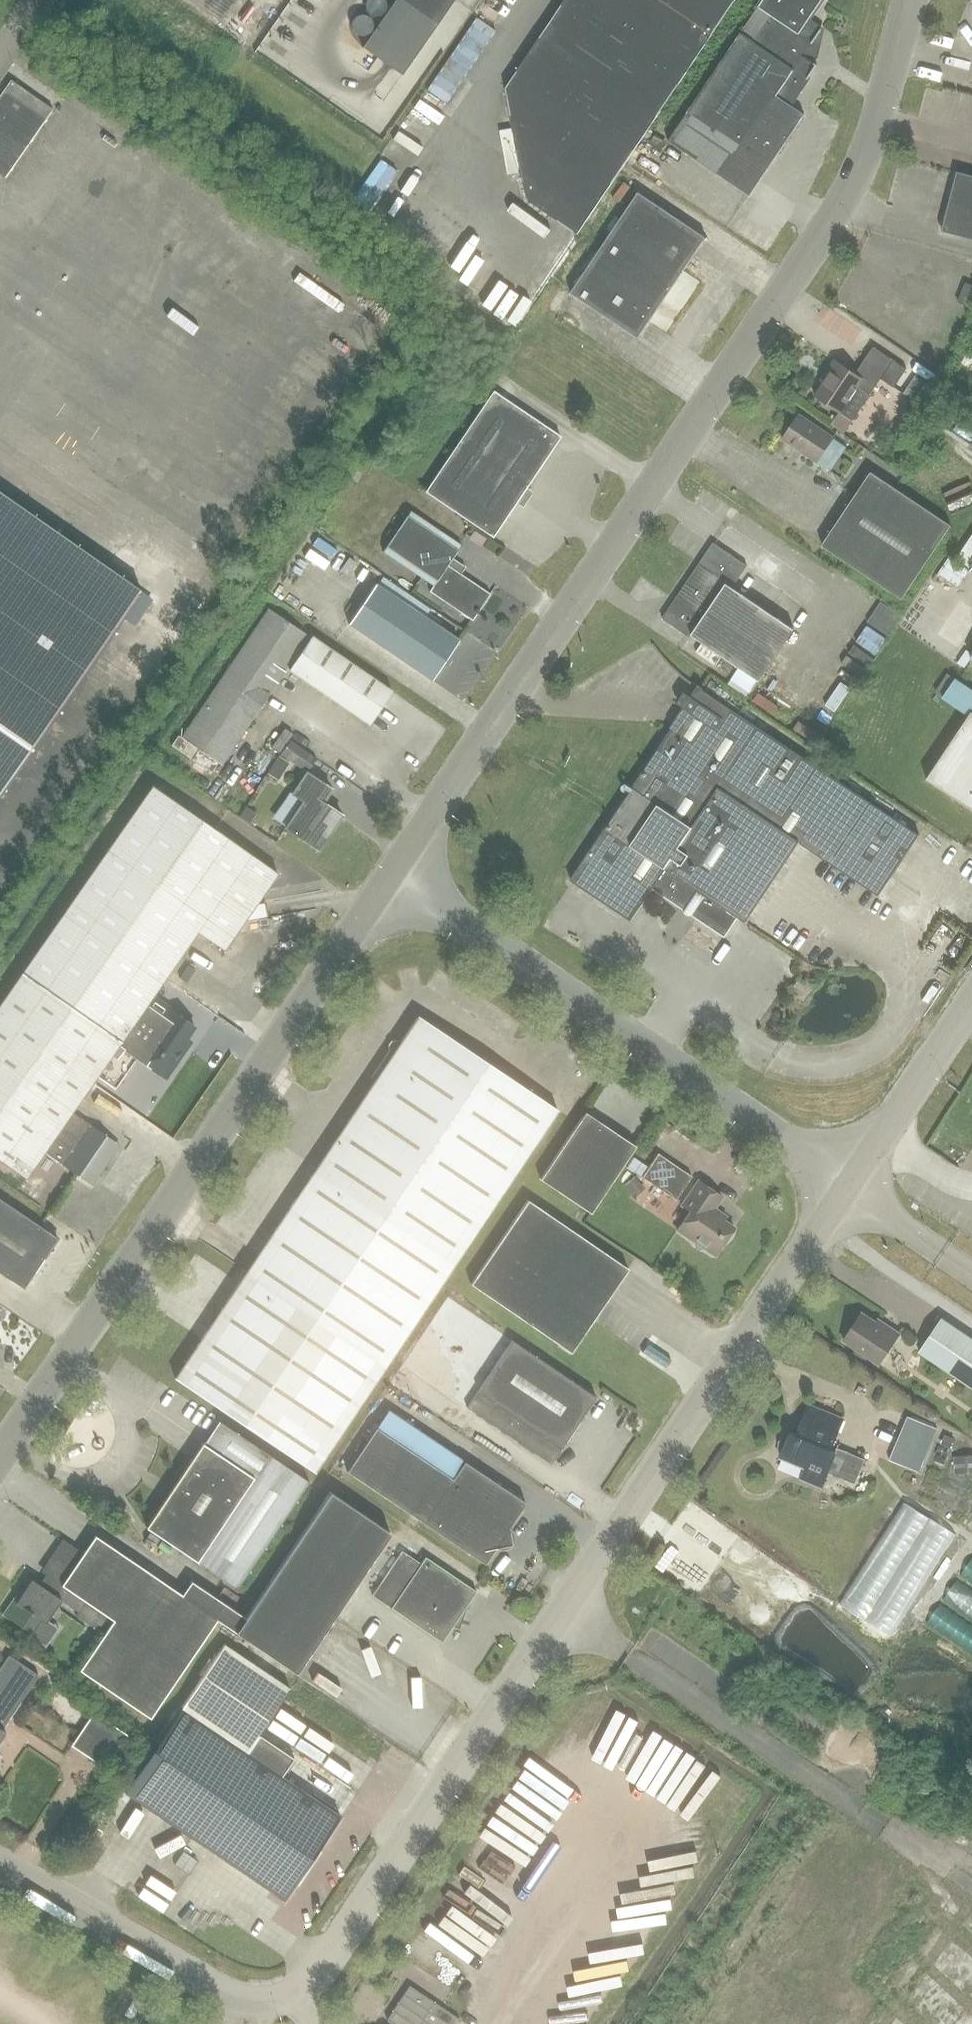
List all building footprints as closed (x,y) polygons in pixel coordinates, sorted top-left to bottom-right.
[(221,21),(231,5),(235,0),(191,0),(221,21)] [(362,47),(403,75),(455,0),(395,0),(362,47)] [(507,89),(529,201),(578,235),(737,0),(567,0),(507,89)] [(723,177),(750,196),(805,115),(789,105),(816,66),(804,58),(823,31),(809,21),(823,0),(765,0),(758,10),(740,37),(686,115),(669,141),(723,177)] [(0,98),(0,175),(4,178),(53,110),(12,81),(0,98)] [(43,134),(27,155),(33,159),(24,172),(34,179),(37,176),(44,182),(67,151),(43,134)] [(123,148),(102,177),(135,201),(156,172),(123,148)] [(957,172),(942,231),(971,238),(971,176),(957,172)] [(639,192),(571,293),(639,338),(649,322),(684,271),(706,237),(639,192)] [(958,303),(968,307),(971,297),(971,286),(966,283),(958,303)] [(906,368),(893,360),(874,346),(856,373),(835,359),(827,370),(831,373),(815,396),(840,413),(834,422),(847,430),(881,378),(894,387),(906,368)] [(493,539),(561,438),(493,392),(425,493),(493,539)] [(817,462),(834,437),(800,414),(783,439),(817,462)] [(902,599),(951,525),(871,472),(822,545),(902,599)] [(141,592),(0,493),(0,794),(141,592)] [(473,622),(491,596),(448,567),(462,546),(411,512),(384,553),(434,587),(430,593),(473,622)] [(957,558),(970,567),(971,564),(971,537),(957,558)] [(760,681),(795,629),(733,587),(734,585),(733,585),(747,565),(713,543),(663,618),(691,637),(692,635),(760,681)] [(433,682),(460,642),(376,585),(349,626),(433,682)] [(882,600),(867,623),(888,637),(903,615),(882,600)] [(222,766),(287,669),(370,725),(392,692),(310,635),(309,636),(268,609),(181,738),(222,766)] [(866,626),(856,642),(876,655),(886,639),(866,626)] [(855,645),(849,652),(868,666),(874,659),(855,645)] [(944,697),(956,680),(947,674),(935,692),(944,697)] [(944,697),(970,715),(971,712),(971,711),(971,690),(956,680),(944,697)] [(631,921),(652,889),(725,936),(738,916),(746,922),(799,842),(879,896),(920,835),(700,688),(571,880),(631,921)] [(971,712),(970,715),(927,779),(971,810),(971,712)] [(279,756),(267,773),(278,781),(290,763),(279,756)] [(318,850),(341,816),(323,803),(332,790),(308,774),(294,795),(304,802),(287,829),(318,850)] [(0,1006),(0,1160),(26,1178),(44,1151),(63,1165),(63,1164),(92,1185),(120,1145),(72,1111),(97,1075),(152,997),(195,935),(221,953),(276,874),(197,818),(153,787),(0,1006)] [(115,1088),(136,1058),(166,1078),(187,1048),(182,1045),(195,1027),(168,1009),(152,997),(97,1075),(115,1088)] [(375,1081),(254,1261),(175,1378),(314,1472),(557,1110),(418,1016),(400,1043),(395,1041),(390,1042),(388,1046),(389,1051),(371,1078),(375,1081)] [(636,1146),(585,1112),(540,1179),(590,1213),(636,1146)] [(660,1155),(644,1178),(678,1200),(693,1177),(660,1155)] [(633,1176),(624,1185),(632,1194),(642,1185),(633,1176)] [(699,1249),(703,1248),(715,1256),(725,1241),(729,1240),(732,1236),(731,1232),(734,1227),(714,1214),(713,1210),(722,1197),(698,1180),(682,1205),(690,1211),(677,1230),(695,1242),(696,1246),(699,1249)] [(24,1289),(58,1238),(0,1199),(0,1273),(24,1289)] [(528,1200),(486,1261),(470,1284),(571,1353),(628,1269),(528,1200)] [(862,1313),(844,1341),(879,1364),(900,1334),(886,1325),(884,1328),(862,1313)] [(942,1318),(919,1352),(971,1387),(971,1338),(942,1318)] [(550,1464),(596,1397),(512,1340),(466,1407),(550,1464)] [(796,1435),(790,1433),(788,1438),(783,1438),(779,1442),(779,1447),(783,1451),(780,1457),(806,1467),(801,1478),(822,1487),(828,1473),(855,1484),(865,1459),(837,1448),(836,1451),(831,1450),(843,1419),(809,1405),(796,1435)] [(388,1410),(376,1428),(347,1471),(484,1564),(496,1546),(511,1544),(508,1529),(526,1503),(388,1410)] [(253,1477),(197,1562),(237,1588),(309,1481),(218,1420),(202,1443),(253,1477)] [(197,1562),(253,1477),(202,1443),(146,1527),(197,1562)] [(954,1457),(955,1475),(971,1473),(971,1456),(954,1457)] [(104,1634),(83,1664),(79,1670),(150,1718),(217,1619),(296,1673),(391,1534),(331,1493),(245,1618),(193,1578),(182,1594),(95,1535),(83,1553),(63,1539),(49,1559),(53,1562),(70,1573),(62,1585),(56,1595),(61,1600),(78,1611),(76,1614),(104,1633),(104,1634)] [(421,1563),(402,1551),(372,1595),(391,1608),(442,1642),(476,1591),(425,1557),(421,1563)] [(56,1595),(40,1584),(32,1579),(17,1601),(13,1599),(3,1614),(32,1633),(41,1619),(46,1623),(61,1600),(56,1595)] [(224,1644),(181,1708),(247,1753),(190,1835),(276,1893),(288,1875),(293,1878),(337,1814),(310,1796),(281,1776),(293,1758),(258,1735),(290,1688),(224,1644)] [(39,1675),(9,1655),(0,1668),(0,1741),(6,1732),(2,1730),(39,1675)] [(181,1708),(125,1791),(190,1835),(247,1753),(181,1708)] [(94,1714),(76,1744),(109,1765),(128,1736),(94,1714)] [(332,1775),(359,1780),(364,1756),(337,1751),(332,1775)] [(97,1819),(88,1831),(97,1837),(106,1825),(97,1819)] [(387,2019),(394,2023),(455,2023),(459,2018),(409,1985),(387,2019)]
